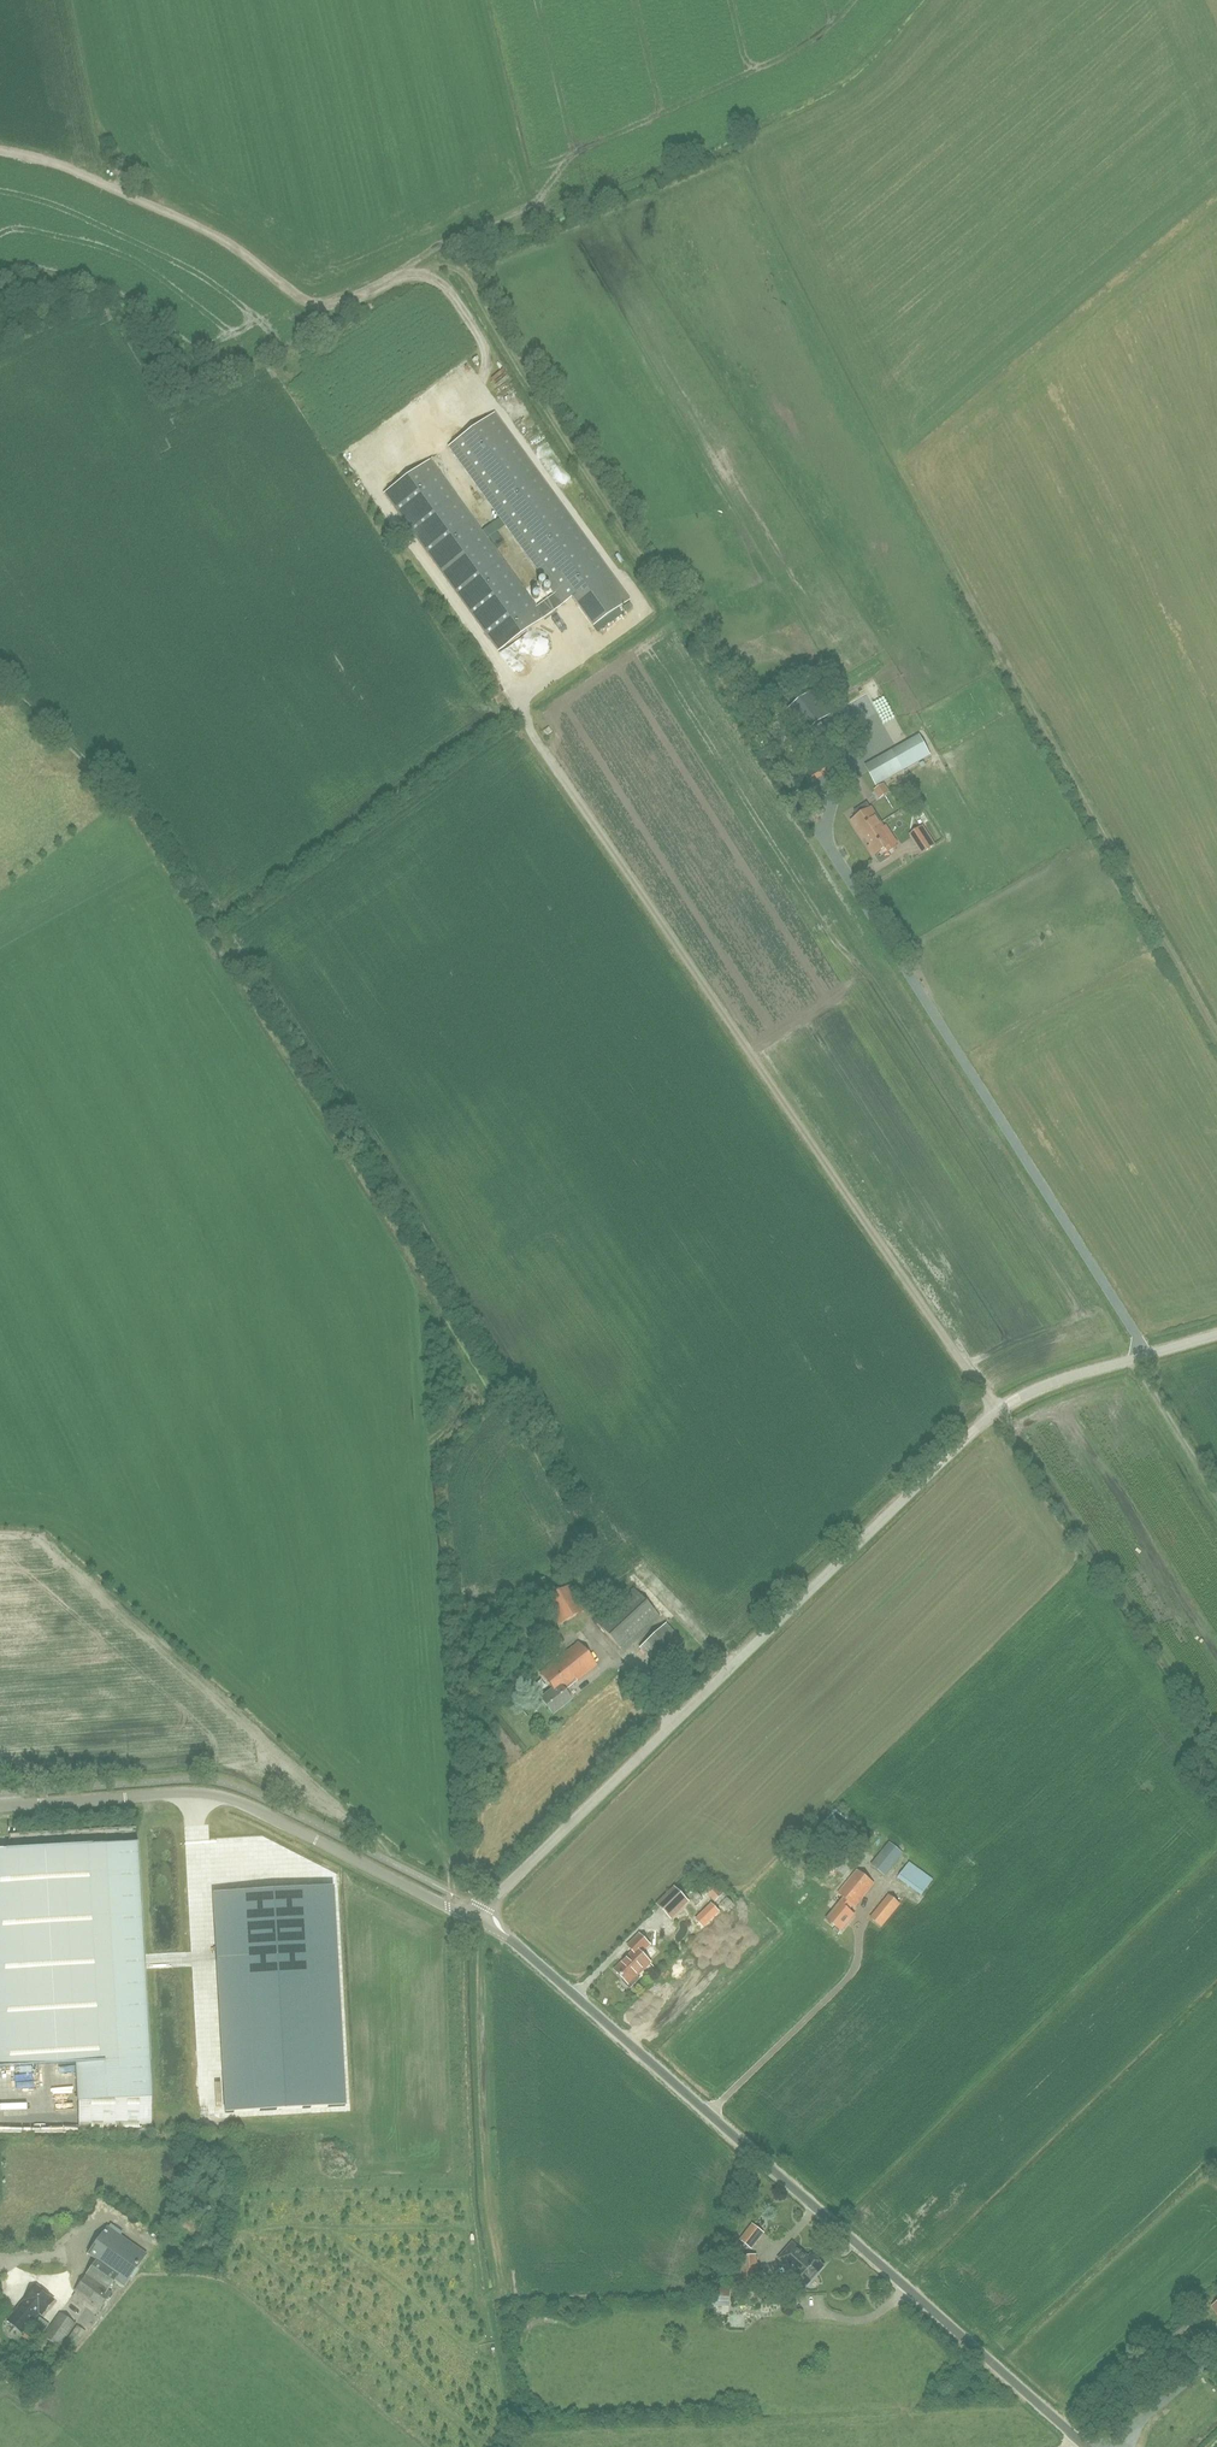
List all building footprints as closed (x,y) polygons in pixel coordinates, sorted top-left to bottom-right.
[(494,414),(449,447),(556,594),(536,608),(430,461),(385,494),(498,651),(572,597),(579,607),(594,626),(629,601),(494,414)] [(873,702),(887,697),(882,684),(869,688),(873,702)] [(814,690),(782,713),(796,733),(828,711),(814,690)] [(921,740),(868,770),(877,786),(905,770),(906,770),(930,756),(921,740)] [(834,755),(827,760),(833,769),(840,765),(834,755)] [(935,768),(913,784),(918,791),(940,776),(935,768)] [(861,829),(867,838),(872,847),(870,848),(875,856),(885,850),(887,854),(896,848),(871,809),(871,810),(867,804),(855,812),(858,818),(852,822),(858,831),(861,829)] [(923,828),(913,834),(925,852),(935,846),(923,828)] [(556,1595),(545,1580),(537,1586),(559,1627),(585,1613),(570,1587),(556,1595)] [(634,1591),(598,1625),(624,1653),(661,1619),(634,1591)] [(526,1626),(542,1619),(536,1609),(520,1616),(526,1626)] [(685,1644),(667,1625),(641,1649),(659,1669),(685,1644)] [(579,1644),(565,1656),(541,1675),(554,1690),(541,1700),(553,1715),(572,1701),(565,1692),(597,1667),(579,1644)] [(105,2063),(76,2066),(78,2096),(152,2096),(145,1972),(144,1953),(137,1843),(93,1846),(105,2063)] [(885,1876),(903,1853),(890,1843),(872,1865),(885,1876)] [(93,1846),(0,1851),(0,2069),(76,2066),(105,2063),(93,1846)] [(922,1896),(933,1880),(910,1863),(898,1879),(922,1896)] [(856,1907),(874,1884),(858,1871),(839,1894),(845,1899),(828,1920),(842,1931),(854,1916),(849,1911),(854,1906),(856,1907)] [(213,1895),(225,2114),(346,2107),(333,1888),(213,1895)] [(688,1902),(675,1889),(659,1905),(671,1918),(688,1902)] [(697,1904),(702,1898),(696,1892),(690,1898),(697,1904)] [(871,1918),(882,1927),(900,1905),(889,1896),(871,1918)] [(728,1911),(734,1905),(727,1898),(721,1904),(728,1911)] [(701,1914),(710,1923),(720,1912),(712,1903),(701,1914)] [(640,1979),(637,1976),(650,1963),(641,1954),(650,1945),(640,1936),(629,1947),(635,1952),(616,1971),(624,1978),(623,1979),(623,1982),(630,1989),(640,1979)] [(904,1961),(899,1969),(907,1974),(912,1966),(904,1961)] [(37,2090),(36,2068),(19,2069),(20,2091),(37,2090)] [(152,2096),(78,2096),(78,2133),(152,2133),(152,2096)] [(752,2249),(764,2234),(754,2226),(742,2241),(752,2249)] [(109,2227),(89,2255),(97,2261),(75,2292),(76,2293),(73,2298),(97,2315),(112,2294),(108,2291),(115,2282),(123,2289),(128,2283),(148,2255),(109,2227)] [(812,2255),(809,2258),(793,2244),(780,2259),(796,2274),(795,2275),(807,2286),(824,2266),(819,2262),(819,2260),(815,2256),(813,2257),(812,2255)] [(756,2256),(744,2257),(747,2280),(759,2279),(756,2256)] [(760,2282),(746,2284),(747,2294),(761,2292),(760,2282)] [(731,2304),(731,2286),(714,2286),(713,2303),(731,2304)] [(25,2301),(27,2302),(40,2313),(42,2315),(54,2302),(37,2287),(25,2301)] [(40,2313),(27,2302),(24,2305),(22,2304),(7,2321),(22,2334),(36,2316),(37,2317),(40,2313)] [(60,2314),(44,2337),(59,2347),(75,2324),(60,2314)] [(76,2328),(67,2341),(76,2347),(84,2334),(76,2328)] [(31,2346),(36,2340),(27,2332),(22,2338),(31,2346)]
